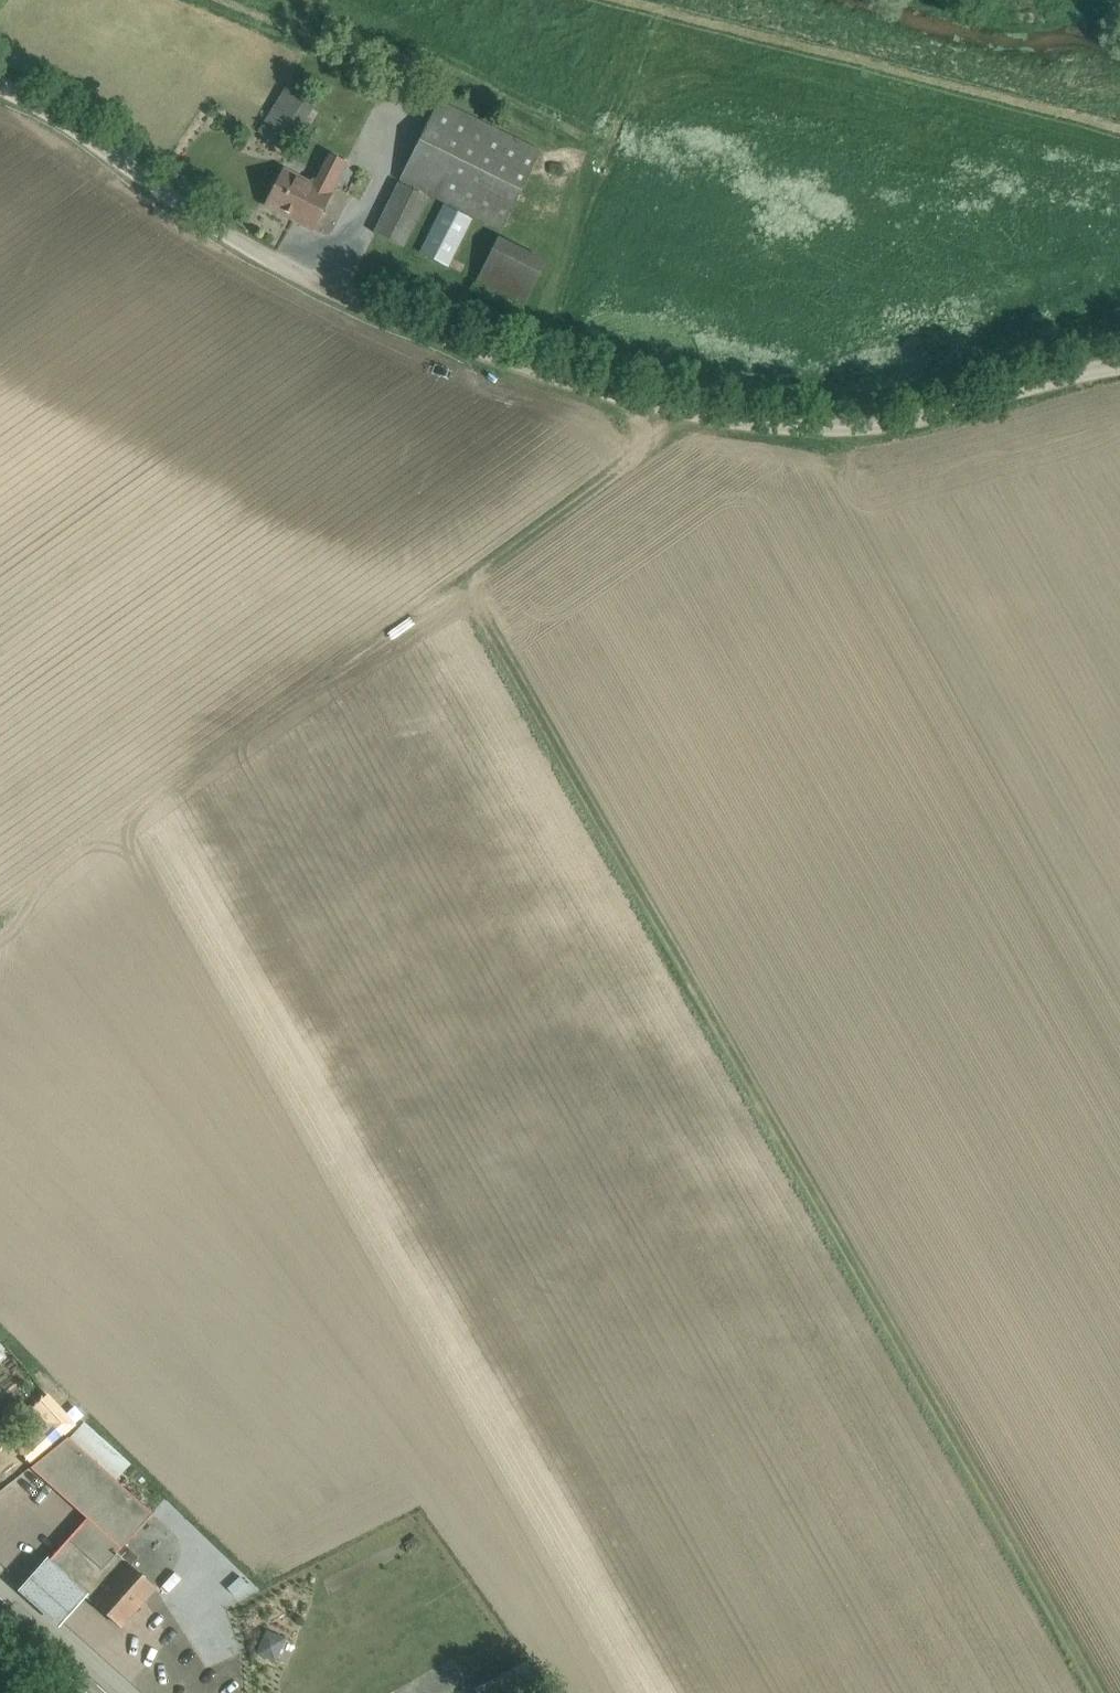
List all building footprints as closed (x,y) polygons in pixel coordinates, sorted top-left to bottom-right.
[(258,130),(287,147),(315,100),(287,83),(258,130)] [(439,100),(400,179),(501,229),(540,149),(439,100)] [(310,182),(283,168),(265,204),(314,229),(332,194),(329,192),(345,161),(326,151),(310,182)] [(403,246),(413,226),(428,196),(400,182),(385,213),(375,232),(403,246)] [(448,266),(458,246),(473,217),(445,203),(421,252),(448,266)] [(474,280),(522,301),(542,256),(494,235),(474,280)] [(69,1438),(79,1428),(51,1396),(38,1407),(67,1439),(69,1438)] [(49,1561),(121,1626),(155,1588),(130,1565),(137,1556),(124,1543),(146,1519),(164,1535),(170,1528),(164,1521),(174,1511),(154,1490),(142,1504),(116,1480),(131,1463),(85,1422),(80,1428),(69,1438),(67,1439),(32,1466),(89,1517),(49,1561)] [(266,1629),(256,1654),(276,1662),(286,1637),(266,1629)] [(536,1680),(526,1661),(476,1688),(478,1692),(513,1692),(536,1680)]
